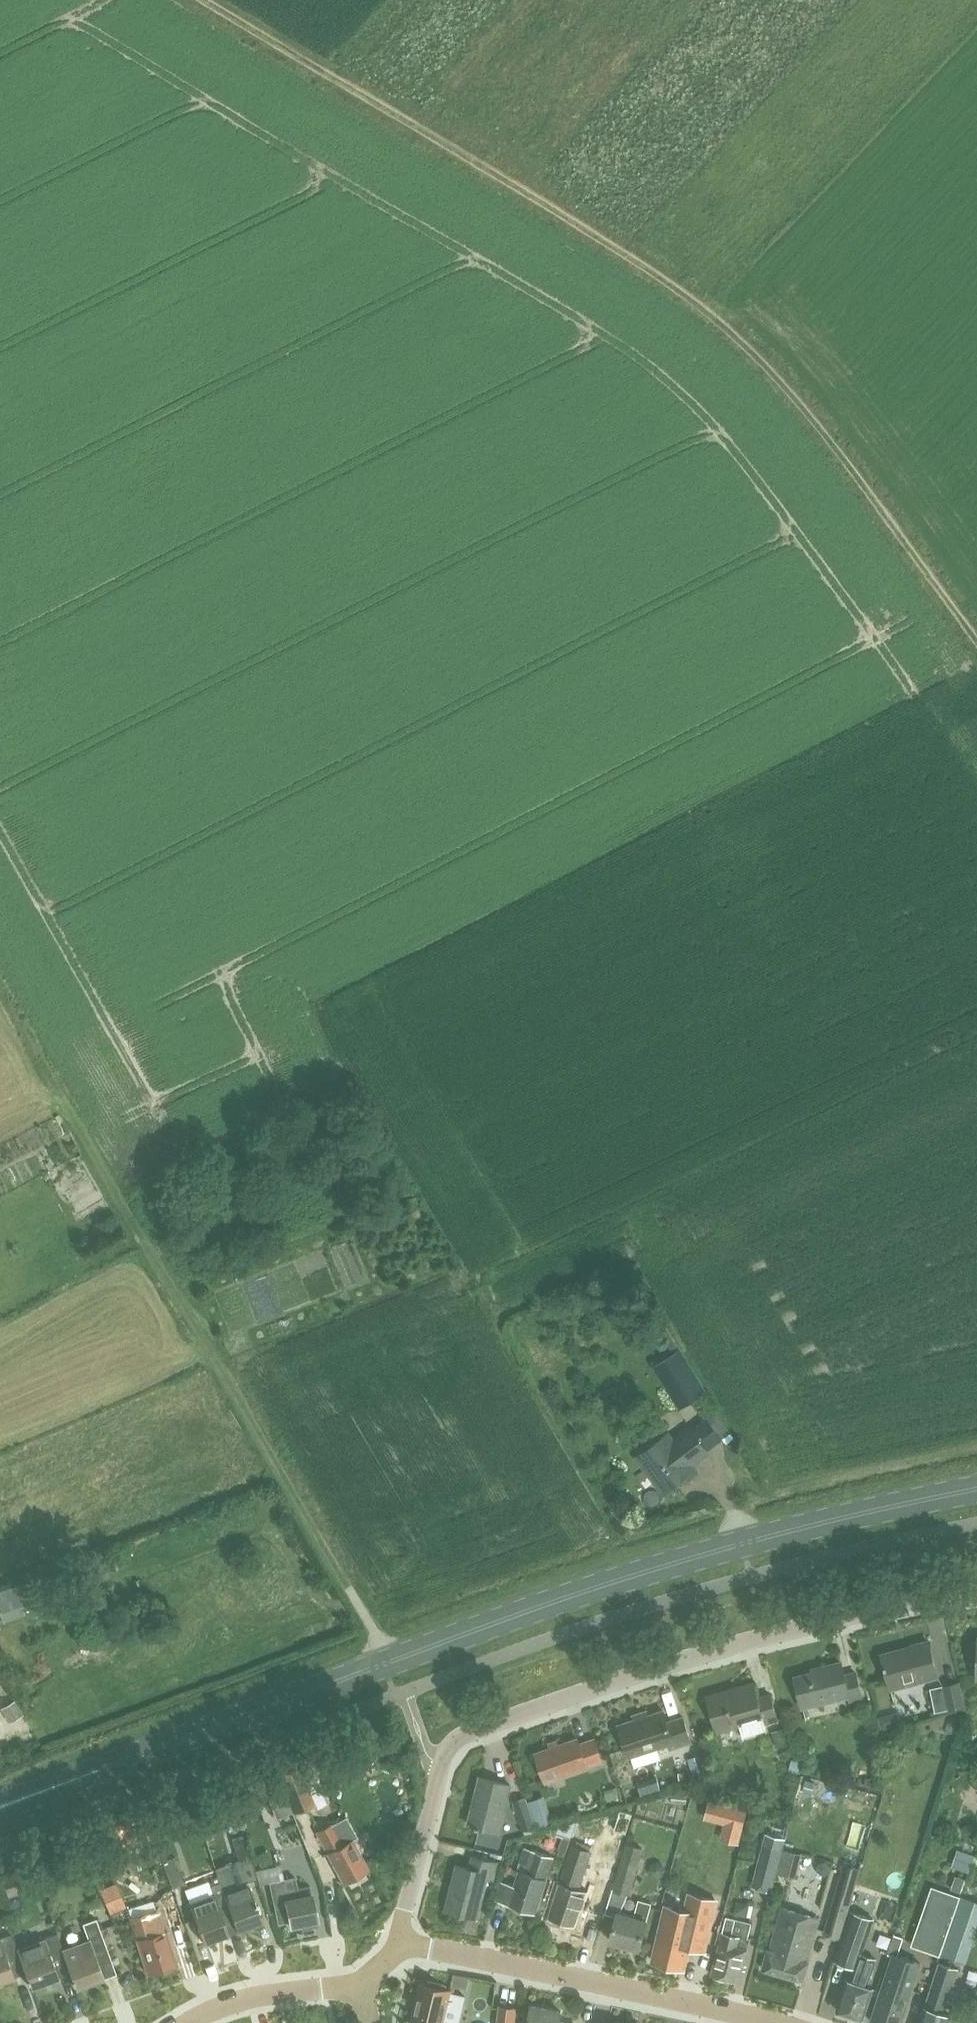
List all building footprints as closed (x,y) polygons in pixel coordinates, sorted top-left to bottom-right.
[(652,1366),(680,1409),(708,1391),(680,1348),(652,1366)] [(711,1452),(691,1424),(673,1437),(671,1435),(638,1460),(663,1494),(697,1470),(693,1465),(711,1452)] [(24,1615),(23,1612),(36,1607),(30,1590),(18,1594),(0,1601),(0,1615),(3,1622),(24,1615)] [(891,1687),(937,1675),(929,1641),(911,1645),(912,1648),(882,1655),(891,1687)] [(843,1676),(840,1662),(824,1666),(825,1670),(794,1678),(802,1708),(848,1696),(848,1700),(861,1697),(854,1673),(843,1676)] [(944,1688),(932,1691),(936,1709),(964,1704),(959,1680),(943,1684),(944,1688)] [(753,1683),(707,1696),(717,1730),(740,1724),(743,1736),(766,1730),(764,1723),(778,1719),(771,1694),(757,1698),(753,1683)] [(13,1698),(0,1706),(10,1722),(22,1714),(23,1714),(14,1698),(13,1698)] [(667,1722),(664,1710),(619,1725),(629,1756),(669,1743),(671,1749),(692,1742),(683,1716),(667,1722)] [(785,1729),(773,1733),(777,1747),(789,1743),(785,1729)] [(603,1761),(594,1737),(578,1743),(577,1738),(536,1753),(546,1782),(588,1768),(587,1767),(603,1761)] [(371,1756),(379,1754),(389,1751),(386,1741),(376,1745),(375,1744),(368,1746),(371,1756)] [(701,1752),(689,1756),(694,1772),(706,1769),(701,1752)] [(818,1756),(807,1759),(809,1770),(820,1767),(818,1756)] [(791,1760),(789,1769),(800,1772),(802,1763),(791,1760)] [(295,1814),(318,1805),(302,1766),(279,1775),(295,1814)] [(237,1801),(266,1790),(281,1784),(278,1776),(275,1777),(272,1770),(231,1787),(237,1801)] [(481,1777),(469,1824),(499,1832),(511,1784),(481,1777)] [(867,1777),(865,1786),(874,1787),(875,1779),(867,1777)] [(806,1781),(803,1792),(812,1794),(815,1783),(806,1781)] [(687,1803),(689,1784),(673,1788),(672,1802),(687,1803)] [(616,1786),(604,1790),(608,1801),(620,1797),(616,1786)] [(536,1826),(527,1801),(513,1806),(523,1831),(536,1826)] [(729,1805),(725,1822),(742,1827),(746,1810),(729,1805)] [(614,1828),(626,1832),(632,1813),(620,1809),(614,1828)] [(116,1831),(85,1843),(97,1872),(128,1860),(124,1849),(144,1841),(153,1838),(146,1819),(144,1820),(116,1831)] [(566,1852),(571,1839),(578,1819),(560,1824),(556,1834),(563,1836),(559,1849),(566,1852)] [(343,1843),(331,1822),(316,1830),(328,1852),(326,1853),(343,1883),(368,1869),(351,1839),(343,1843)] [(250,1858),(245,1842),(241,1829),(230,1832),(234,1846),(247,1881),(234,1886),(228,1871),(217,1875),(219,1881),(220,1881),(223,1890),(230,1909),(225,1911),(226,1915),(222,1917),(228,1934),(261,1922),(247,1882),(258,1878),(251,1858),(250,1858)] [(782,1849),(785,1838),(766,1832),(764,1844),(762,1844),(752,1886),(772,1891),(783,1849),(782,1849)] [(630,1895),(643,1848),(626,1842),(612,1890),(630,1895)] [(575,1923),(585,1890),(578,1888),(590,1850),(571,1844),(549,1915),(575,1923)] [(958,1848),(952,1866),(969,1872),(975,1854),(958,1848)] [(545,1878),(552,1856),(533,1849),(525,1872),(520,1870),(509,1903),(512,1903),(511,1906),(524,1910),(524,1908),(535,1911),(535,1912),(542,1914),(548,1898),(541,1895),(546,1879),(545,1878)] [(71,1866),(83,1861),(78,1850),(66,1855),(71,1866)] [(493,1878),(497,1863),(473,1857),(471,1868),(458,1864),(447,1909),(477,1916),(487,1876),(493,1878)] [(841,1939),(855,1887),(861,1868),(844,1863),(838,1882),(823,1934),(841,1939)] [(282,1878),(267,1881),(275,1915),(277,1925),(290,1922),(290,1924),(300,1922),(302,1928),(316,1924),(315,1919),(316,1918),(311,1894),(309,1885),(294,1888),(291,1875),(282,1878)] [(213,1893),(189,1901),(203,1942),(228,1934),(222,1917),(226,1915),(225,1911),(230,1909),(223,1890),(220,1881),(219,1881),(210,1885),(213,1893)] [(940,1955),(961,1895),(932,1885),(911,1945),(940,1955)] [(662,1927),(654,1960),(682,1967),(687,1944),(704,1947),(716,1898),(688,1891),(684,1907),(668,1903),(663,1927),(662,1927)] [(138,1938),(137,1938),(148,1972),(159,1969),(161,1975),(174,1971),(172,1965),(177,1963),(166,1929),(162,1930),(152,1899),(129,1907),(138,1938)] [(646,1920),(651,1903),(638,1899),(633,1916),(617,1912),(609,1939),(639,1947),(647,1920),(646,1920)] [(806,1960),(814,1934),(818,1917),(782,1906),(777,1924),(770,1950),(768,1950),(763,1968),(803,1979),(808,1961),(806,1960)] [(855,1968),(851,1980),(847,1979),(837,2009),(863,2018),(873,1988),(868,1986),(878,1958),(864,1953),(875,1919),(852,1911),(836,1961),(855,1968)] [(739,1981),(747,1949),(750,1937),(749,1937),(752,1922),(726,1915),(723,1930),(712,1974),(739,1981)] [(63,1956),(69,1973),(70,1977),(69,1977),(71,1982),(72,1982),(74,1988),(103,1978),(95,1957),(108,1953),(96,1919),(82,1924),(87,1939),(61,1948),(60,1948),(63,1956)] [(13,1976),(6,1957),(17,1953),(15,1947),(16,1947),(10,1931),(0,1935),(0,1981),(13,1976)] [(28,1982),(30,1987),(58,1977),(51,1960),(63,1956),(60,1948),(61,1948),(55,1933),(16,1947),(15,1947),(17,1953),(26,1977),(25,1977),(26,1982),(28,1982)] [(871,2020),(881,2022),(901,2022),(909,1997),(903,1995),(915,1960),(898,1954),(893,1953),(882,1987),(882,1988),(883,1988),(882,1989),(871,2020)] [(959,1985),(954,1983),(959,1968),(939,1961),(926,2006),(925,2005),(919,2022),(948,2022),(951,2014),(945,2012),(949,1999),(954,2001),(959,1985)] [(413,2022),(459,2022),(463,2007),(465,1996),(454,1993),(452,1992),(450,1992),(450,1990),(445,1989),(446,1985),(429,1980),(428,1985),(423,1983),(413,2022)] [(562,2010),(531,2004),(529,2016),(523,2016),(521,2022),(575,2022),(560,2020),(562,2010)] [(516,2008),(500,2006),(498,2022),(514,2022),(516,2008)]
